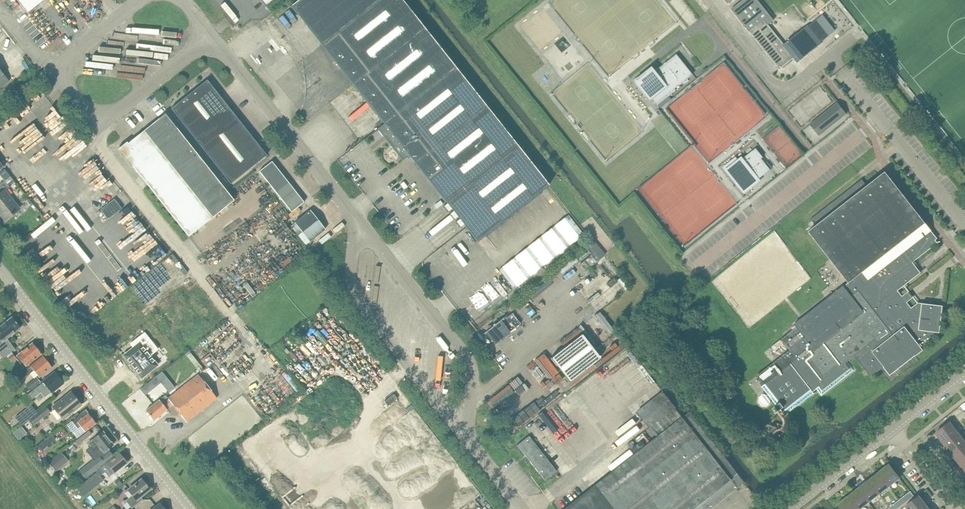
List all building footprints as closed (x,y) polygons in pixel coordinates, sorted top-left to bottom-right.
[(44,0),(18,0),(28,13),(44,0)] [(402,0),(299,0),(291,6),(384,124),(378,129),(403,160),(409,155),(477,242),(549,186),(402,0)] [(768,25),(774,21),(757,0),(744,0),(732,10),(780,70),(794,58),(798,63),(822,43),(808,26),(784,45),(768,25)] [(800,23),(792,29),(797,34),(805,28),(800,23)] [(658,105),(676,90),(675,89),(680,85),(681,85),(682,84),(682,83),(693,75),(677,55),(666,64),(665,63),(664,64),(664,65),(659,69),(657,67),(655,69),(653,66),(635,81),(650,100),(653,98),(658,105)] [(9,82),(4,75),(0,70),(0,89),(9,82)] [(202,148),(238,119),(207,80),(171,109),(202,148)] [(837,102),(833,106),(810,124),(817,134),(819,136),(846,114),(837,102)] [(189,236),(196,230),(213,217),(234,200),(165,114),(120,150),(189,236)] [(231,184),(267,155),(238,119),(202,148),(231,184)] [(47,147),(51,144),(45,136),(34,145),(46,161),(53,156),(47,147)] [(761,158),(763,157),(755,148),(743,158),(742,156),(738,159),(725,170),(744,194),(761,181),(759,178),(770,169),(761,158)] [(292,212),(304,202),(272,161),(264,168),(259,171),(275,192),(292,212)] [(14,182),(20,180),(16,168),(10,170),(14,182)] [(67,169),(47,185),(50,189),(70,173),(67,169)] [(808,231),(848,282),(871,311),(898,291),(921,273),(913,262),(938,243),(938,242),(939,242),(940,242),(940,241),(939,242),(938,242),(937,242),(935,240),(937,239),(885,172),(867,186),(862,180),(854,186),(810,219),(815,226),(808,231)] [(20,209),(5,191),(9,187),(4,180),(0,183),(0,214),(5,220),(13,214),(20,209)] [(162,254),(111,190),(84,208),(98,225),(100,224),(138,273),(162,254)] [(55,215),(67,208),(62,201),(51,208),(55,215)] [(560,205),(568,211),(571,206),(564,201),(560,205)] [(309,242),(325,229),(310,210),(291,226),(298,235),(302,232),(309,242)] [(240,217),(230,224),(233,229),(243,222),(240,217)] [(560,246),(563,251),(578,239),(575,235),(560,246)] [(462,241),(471,249),(475,245),(466,237),(462,241)] [(572,255),(577,261),(584,256),(580,250),(572,255)] [(279,251),(269,260),(282,273),(291,264),(279,251)] [(598,265),(606,255),(601,251),(593,260),(598,265)] [(168,285),(185,274),(179,263),(161,274),(168,285)] [(626,285),(633,279),(629,274),(623,279),(622,278),(617,281),(625,290),(629,288),(626,285)] [(519,280),(499,295),(503,300),(523,286),(519,280)] [(848,361),(854,356),(838,335),(871,311),(848,282),(843,286),(843,285),(794,324),(796,327),(781,339),(789,350),(756,376),(764,385),(761,387),(776,406),(773,409),(776,413),(781,410),(786,416),(786,415),(814,394),(813,392),(817,389),(822,396),(855,370),(848,361)] [(911,293),(914,298),(921,293),(918,288),(911,293)] [(898,291),(871,311),(838,335),(854,356),(871,377),(884,367),(890,375),(915,355),(916,356),(923,350),(921,347),(940,333),(943,306),(918,303),(911,308),(898,291)] [(572,307),(586,299),(582,293),(569,301),(572,307)] [(481,316),(486,312),(477,300),(471,304),(481,316)] [(491,310),(493,303),(488,301),(485,308),(491,310)] [(492,327),(484,333),(484,334),(486,332),(495,344),(503,338),(510,332),(521,324),(512,313),(504,320),(503,318),(500,320),(492,327)] [(7,356),(11,352),(15,348),(7,338),(15,333),(14,332),(20,327),(16,323),(17,322),(14,318),(13,319),(12,317),(4,324),(0,327),(0,339),(2,342),(0,344),(0,354),(4,358),(7,356)] [(142,377),(156,365),(149,356),(157,349),(144,334),(132,344),(135,348),(125,356),(142,377)] [(582,334),(551,358),(569,382),(600,358),(582,334)] [(351,342),(356,349),(361,345),(356,339),(351,342)] [(36,347),(32,343),(17,356),(25,366),(33,360),(41,354),(40,353),(41,351),(38,347),(36,347)] [(16,358),(11,352),(7,356),(11,361),(16,358)] [(51,367),(43,356),(35,363),(31,367),(30,366),(27,369),(27,368),(22,371),(27,377),(34,371),(39,377),(44,373),(51,367)] [(541,373),(549,366),(545,361),(537,368),(541,373)] [(28,394),(29,396),(32,400),(41,392),(45,398),(51,392),(56,389),(64,383),(55,372),(48,378),(41,383),(28,394)] [(187,423),(218,398),(199,374),(168,399),(166,396),(154,405),(146,411),(153,421),(167,410),(173,405),(187,423)] [(502,399),(523,380),(519,376),(498,395),(502,399)] [(30,390),(40,382),(36,377),(26,385),(30,390)] [(563,381),(554,389),(559,395),(568,387),(563,381)] [(62,420),(81,405),(80,404),(81,401),(78,398),(76,398),(71,392),(52,408),(62,420)] [(659,435),(682,417),(663,392),(637,412),(650,428),(652,426),(659,435)] [(529,399),(519,407),(522,411),(532,403),(529,399)] [(21,425),(29,419),(37,413),(31,405),(15,417),(21,425)] [(33,425),(50,412),(45,406),(29,420),(33,425)] [(523,411),(526,419),(538,416),(535,407),(523,411)] [(72,421),(67,425),(77,438),(85,432),(88,429),(96,423),(88,414),(85,410),(79,414),(80,415),(78,417),(72,421)] [(595,485),(565,508),(695,508),(696,508),(697,508),(711,508),(745,483),(689,411),(682,417),(659,435),(595,485)] [(263,426),(268,434),(280,426),(275,418),(263,426)] [(957,433),(955,431),(949,423),(936,433),(944,444),(957,433)] [(276,439),(286,431),(283,426),(272,434),(276,439)] [(109,448),(113,445),(103,432),(95,438),(88,443),(95,451),(99,447),(104,452),(108,449),(109,450),(110,449),(109,448)] [(964,444),(964,443),(957,433),(944,444),(952,454),(964,444)] [(545,481),(557,471),(529,436),(517,445),(545,481)] [(964,460),(964,444),(952,454),(960,464),(964,460)] [(607,466),(630,451),(627,447),(604,462),(607,466)] [(94,470),(113,456),(109,451),(101,458),(100,457),(90,465),(94,470)] [(56,471),(68,461),(61,452),(48,462),(56,471)] [(114,473),(127,462),(120,453),(107,463),(96,471),(97,472),(77,488),(83,496),(104,480),(100,475),(110,467),(114,473)] [(890,486),(892,484),(900,478),(889,464),(889,465),(879,472),(890,486)] [(467,476),(473,483),(477,478),(471,472),(467,476)] [(879,472),(868,480),(879,494),(890,486),(879,472)] [(132,508),(136,505),(143,499),(140,497),(149,490),(141,479),(134,486),(129,490),(133,494),(125,500),(132,508)] [(868,480),(858,489),(869,502),(879,494),(868,480)] [(848,497),(857,508),(860,508),(869,502),(858,489),(848,497)] [(904,504),(914,496),(910,491),(900,499),(904,504)] [(919,496),(911,502),(905,507),(907,508),(923,508),(927,506),(919,496)] [(848,497),(837,505),(841,508),(857,508),(848,497)] [(904,504),(900,499),(890,508),(891,508),(897,508),(904,504)]
